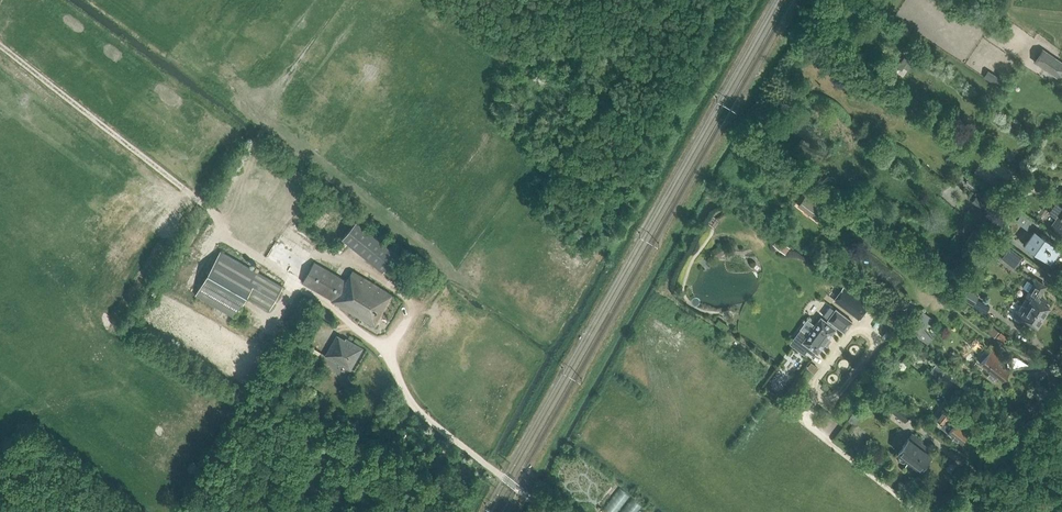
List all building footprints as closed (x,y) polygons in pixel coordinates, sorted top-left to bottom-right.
[(1034,61),(1033,62),(1056,78),(1061,69),(1061,62),(1042,48),(1034,61)] [(904,56),(897,67),(901,70),(903,67),(908,70),(915,59),(911,56),(908,59),(904,56)] [(996,177),(989,187),(1000,194),(1007,184),(996,177)] [(976,196),(972,202),(979,207),(983,202),(976,196)] [(1048,213),(1056,219),(1051,225),(1061,233),(1061,208),(1056,204),(1048,213)] [(1016,221),(1027,228),(1032,221),(1021,214),(1016,221)] [(342,239),(383,272),(397,255),(356,221),(342,239)] [(985,234),(975,228),(966,243),(976,249),(985,234)] [(1061,248),(1047,238),(1034,229),(1023,244),(1050,264),(1061,248)] [(785,254),(790,247),(777,237),(772,244),(785,254)] [(1009,247),(1001,257),(1014,267),(1022,257),(1009,247)] [(222,250),(197,294),(236,317),(248,297),(270,309),(283,286),(222,250)] [(302,283),(311,289),(332,301),(332,302),(373,327),(374,327),(392,296),(352,271),(346,280),(314,262),(302,283)] [(933,296),(935,294),(939,288),(929,280),(924,286),(922,289),(933,296)] [(1028,291),(1021,303),(1026,306),(1042,316),(1043,316),(1050,306),(1045,303),(1046,302),(1039,297),(1046,287),(1035,280),(1033,284),(1027,280),(1023,288),(1028,291)] [(833,299),(860,319),(868,307),(842,287),(833,299)] [(968,290),(962,299),(986,313),(989,307),(977,299),(979,297),(968,290)] [(969,305),(964,301),(960,306),(965,309),(969,305)] [(1021,303),(1013,316),(1031,326),(1032,325),(1037,327),(1043,316),(1042,316),(1026,306),(1021,303)] [(802,342),(817,353),(837,327),(845,332),(853,322),(836,309),(827,321),(821,317),(802,342)] [(905,329),(927,345),(932,338),(928,335),(923,329),(931,318),(919,310),(905,329)] [(1007,338),(1000,333),(995,338),(1003,344),(1007,338)] [(325,355),(350,370),(362,348),(345,338),(345,340),(336,335),(325,355)] [(990,372),(1000,381),(1009,369),(1001,363),(1004,359),(991,349),(976,367),(987,376),(990,372)] [(948,369),(938,362),(934,366),(931,371),(940,378),(944,374),(948,369)] [(909,415),(890,400),(884,407),(904,422),(909,415)] [(943,410),(937,418),(943,423),(941,426),(952,435),(951,436),(954,438),(954,437),(961,442),(961,441),(963,441),(966,438),(965,436),(968,432),(961,426),(961,425),(949,416),(950,415),(943,410)] [(908,437),(897,452),(900,454),(899,455),(899,456),(899,457),(899,458),(899,459),(900,460),(901,460),(901,461),(902,461),(903,461),(904,461),(905,461),(906,461),(906,460),(907,459),(920,470),(931,455),(925,450),(919,446),(922,443),(923,442),(911,433),(908,437)]
